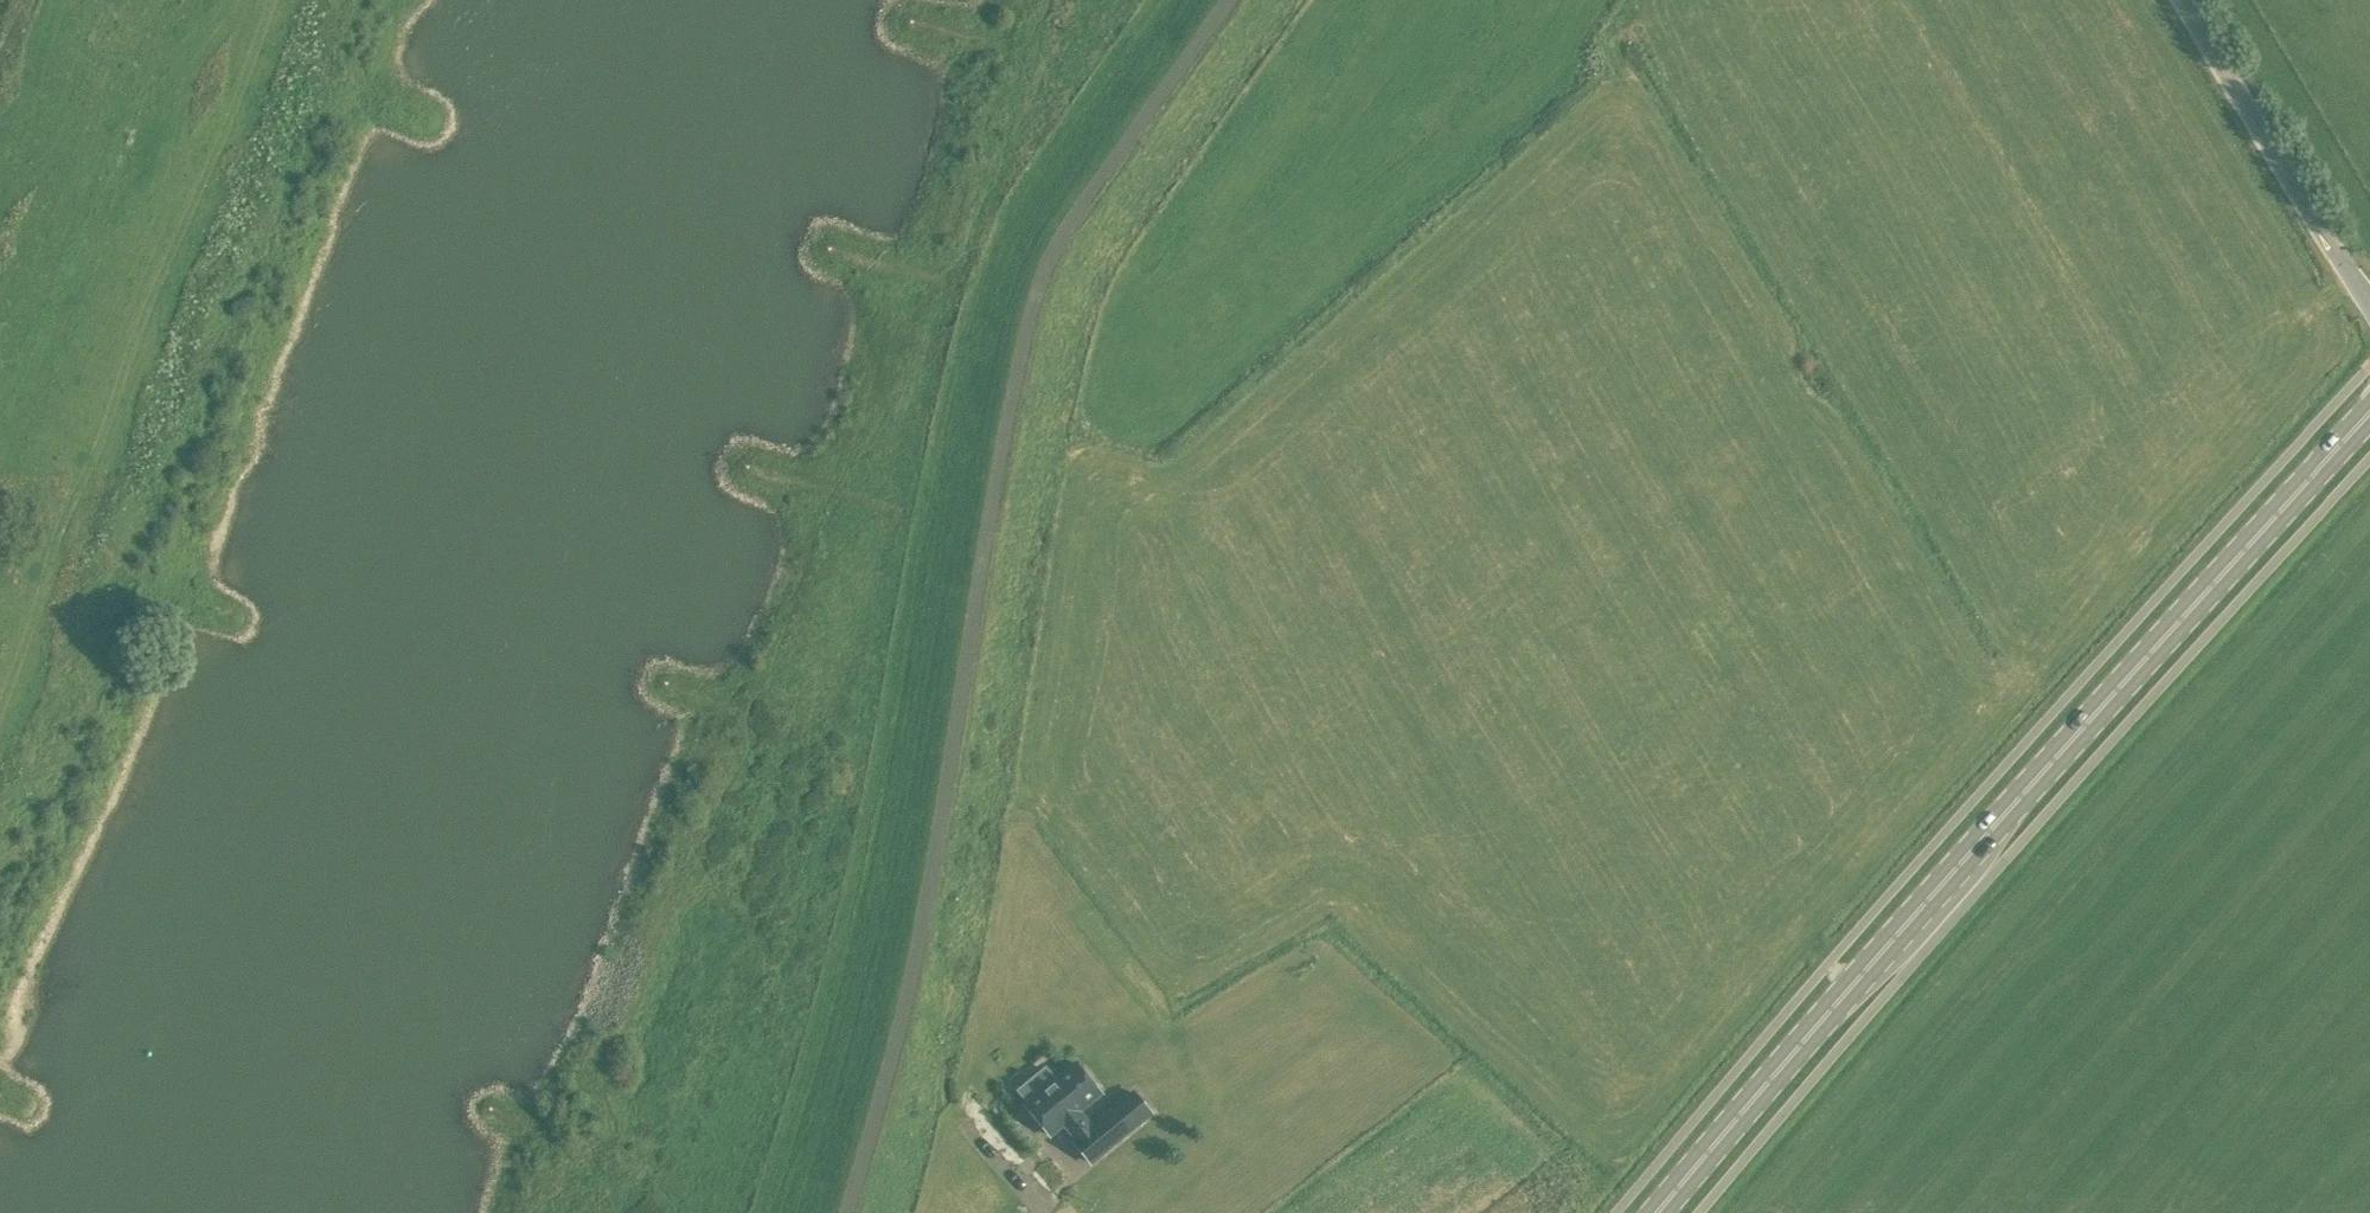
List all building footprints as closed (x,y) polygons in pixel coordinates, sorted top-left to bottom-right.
[(1085,1071),(1059,1043),(1010,1091),(1036,1118),(1051,1104),(1067,1120),(1063,1125),(1079,1142),(1103,1119),(1086,1102),(1079,1109),(1063,1093),(1085,1071)] [(1105,1109),(1125,1135),(1135,1126),(1115,1101),(1105,1109)]
